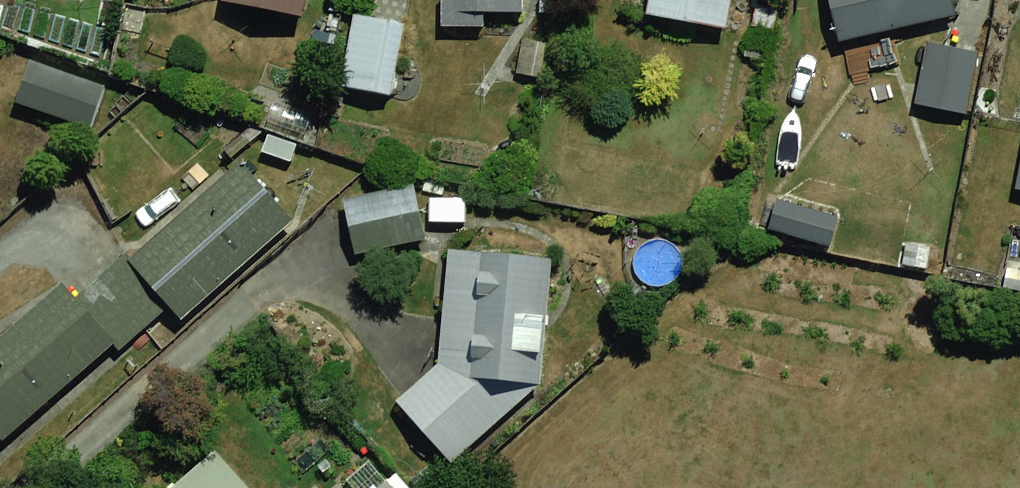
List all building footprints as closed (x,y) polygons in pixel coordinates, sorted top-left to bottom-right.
[(284,10),(286,0),(233,0),(284,10)] [(639,15),(719,28),(724,0),(641,0),(639,15)] [(811,42),(938,13),(935,0),(801,0),(811,42)] [(396,104),(409,24),(356,15),(342,96),(396,104)] [(994,184),(1019,189),(1019,24),(994,184)] [(960,59),(903,52),(896,111),(952,118),(960,59)] [(4,57),(0,73),(0,114),(80,135),(95,80),(4,57)] [(231,151),(116,255),(169,314),(284,210),(231,151)] [(398,176),(317,196),(330,250),(411,230),(398,176)] [(841,217),(775,198),(766,233),(831,251),(841,217)] [(429,355),(387,396),(433,442),(495,380),(478,362),(489,245),(440,240),(429,355)] [(0,327),(0,428),(114,328),(64,271),(0,327)] [(176,487),(238,487),(213,458),(176,487)]
